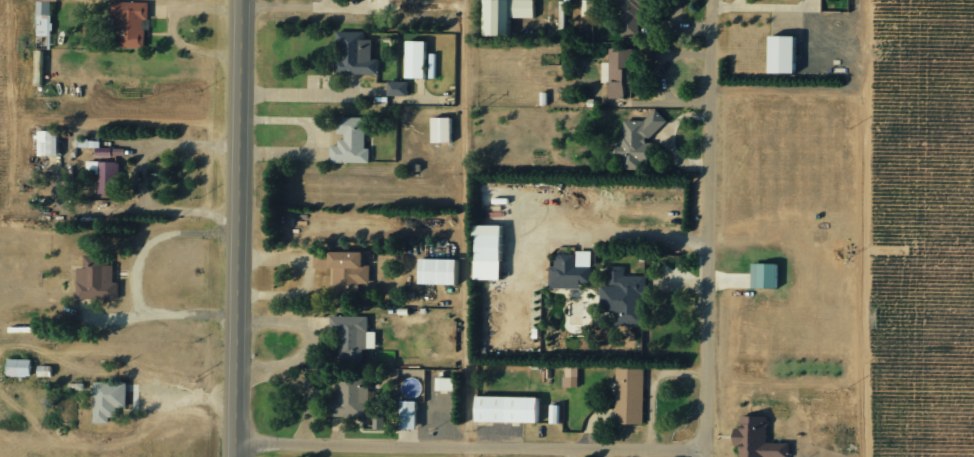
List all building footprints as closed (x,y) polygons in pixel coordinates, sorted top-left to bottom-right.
[(50,36),(51,1),(57,2),(57,0),(37,0),(36,36),(50,36)] [(533,0),(482,0),(482,36),(508,35),(508,18),(533,17),(533,0)] [(575,36),(575,17),(594,17),(593,0),(558,0),(559,37),(575,36)] [(641,0),(619,0),(618,32),(640,33),(641,0)] [(144,48),(144,19),(147,19),(148,3),(110,2),(110,18),(114,19),(114,33),(119,33),(119,47),(144,48)] [(378,74),(378,60),(371,60),(371,39),(364,39),(364,31),(338,31),(337,57),(335,57),(334,74),(378,74)] [(795,74),(795,36),(768,36),(768,73),(795,74)] [(425,78),(425,41),(405,41),(405,78),(425,78)] [(623,98),(623,84),(631,83),(630,48),(608,49),(608,62),(600,62),(601,82),(607,82),(607,99),(623,98)] [(407,96),(407,82),(387,81),(387,96),(407,96)] [(369,163),(369,148),(367,148),(368,118),(337,117),(336,137),(337,137),(337,146),(329,146),(328,162),(369,163)] [(452,117),(430,118),(430,143),(452,142),(452,117)] [(622,119),(622,145),(616,145),(617,157),(623,157),(623,168),(640,168),(640,160),(648,159),(647,131),(662,131),(661,118),(622,119)] [(37,155),(58,155),(59,130),(37,130),(37,155)] [(98,195),(118,194),(118,159),(116,159),(115,148),(100,148),(100,139),(76,139),(76,148),(95,147),(96,161),(86,161),(86,174),(98,174),(98,195)] [(500,280),(501,226),(474,225),(473,279),(500,280)] [(361,252),(313,251),(312,268),(333,269),(333,294),(360,294),(360,284),(370,284),(370,266),(361,266),(361,252)] [(591,251),(576,251),(576,255),(555,255),(554,267),(549,267),(549,288),(580,288),(580,283),(590,283),(591,251)] [(418,284),(458,285),(458,260),(418,259),(418,284)] [(751,288),(775,288),(775,264),(751,263),(751,288)] [(643,325),(643,276),(623,276),(623,267),(608,267),(608,286),(601,286),(601,309),(614,309),(614,325),(643,325)] [(330,345),(337,345),(338,360),(363,359),(363,349),(376,349),(375,331),(368,331),(368,316),(329,316),(330,345)] [(6,358),(6,376),(30,376),(30,359),(6,358)] [(50,380),(51,366),(38,365),(37,379),(50,380)] [(577,387),(578,367),(564,367),(564,387),(577,387)] [(614,424),(642,425),(644,369),(616,369),(614,424)] [(435,391),(453,391),(453,378),(435,378),(435,391)] [(109,424),(109,417),(116,417),(116,408),(125,409),(126,382),(93,381),(93,423),(109,424)] [(335,399),(328,399),(328,416),(365,417),(365,382),(335,381),(335,399)] [(473,422),(539,423),(539,398),(474,396),(473,422)] [(416,402),(399,401),(399,429),(416,430),(416,402)] [(372,429),(383,429),(384,414),(373,414),(372,429)] [(766,416),(739,416),(739,437),(732,437),(732,446),(739,446),(739,456),(789,456),(789,443),(766,443),(766,416)]
